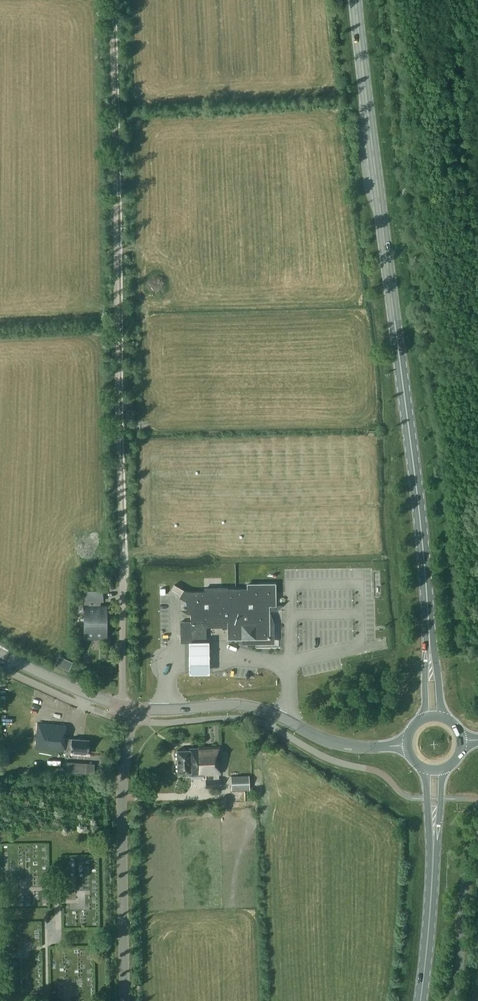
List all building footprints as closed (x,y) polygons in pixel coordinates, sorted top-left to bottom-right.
[(183,590),(185,590),(182,596),(180,595),(180,596),(187,600),(188,601),(188,609),(191,608),(191,613),(190,613),(190,621),(181,622),(181,638),(182,640),(194,640),(195,642),(203,642),(206,638),(206,622),(228,621),(228,638),(245,638),(245,640),(253,640),(253,638),(269,638),(269,610),(270,610),(270,605),(275,605),(275,583),(260,583),(260,584),(248,584),(248,591),(245,591),(245,589),(236,589),(236,588),(204,588),(204,591),(191,591),(189,591),(187,591),(186,590),(184,590),(182,589),(174,584),(174,585),(182,589),(183,590)] [(84,631),(85,636),(86,636),(101,636),(102,633),(103,629),(106,629),(107,618),(106,606),(101,606),(101,600),(103,600),(102,590),(87,590),(85,595),(84,601),(83,606),(87,606),(87,618),(88,618),(87,624),(84,625),(83,625),(84,631)] [(57,663),(68,668),(71,661),(60,656),(57,663)] [(71,751),(88,752),(89,740),(72,738),(71,739),(66,738),(67,725),(38,723),(36,748),(65,751),(65,750),(71,751)] [(177,750),(178,773),(190,772),(190,775),(221,774),(220,746),(198,747),(198,748),(189,748),(189,750),(177,750)] [(66,761),(66,771),(76,771),(76,762),(66,761)] [(231,775),(231,790),(250,790),(249,775),(231,775)] [(205,779),(206,788),(221,787),(220,778),(205,779)]
